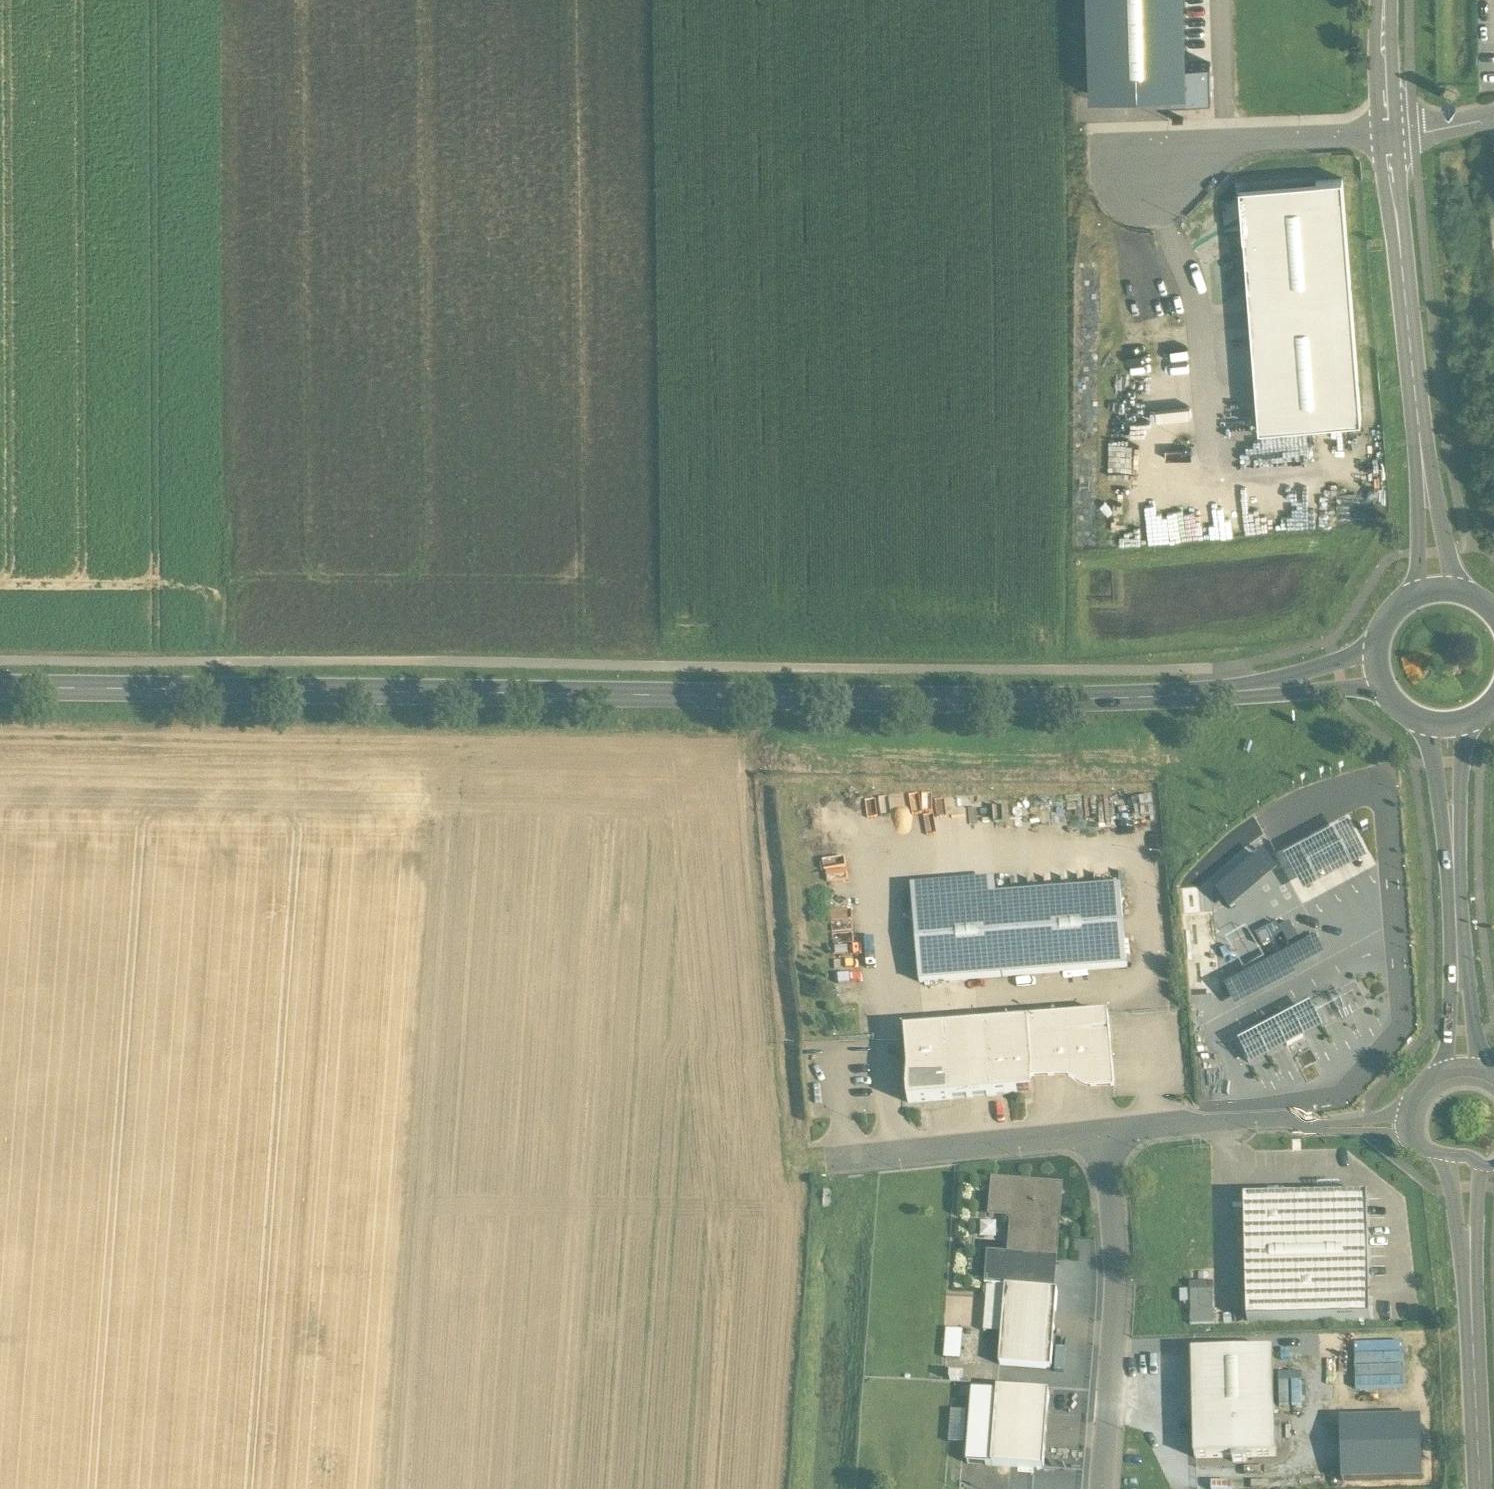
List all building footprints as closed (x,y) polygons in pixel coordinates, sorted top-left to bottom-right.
[(1182,0),(1089,0),(1090,101),(1211,98),(1211,62),(1183,63),(1182,0)] [(1363,428),(1343,188),(1245,197),(1265,437),(1363,428)] [(1350,872),(1372,861),(1348,814),(1328,825),(1305,836),(1283,847),(1307,894),(1328,883),(1350,872)] [(1263,858),(1217,896),(1231,913),(1277,875),(1263,858)] [(828,862),(829,883),(850,881),(849,861),(828,862)] [(995,882),(911,889),(913,906),(997,898),(995,882)] [(997,898),(913,906),(920,985),(1127,967),(1120,888),(997,898)] [(1315,943),(1227,990),(1236,1006),(1323,959),(1315,943)] [(1014,983),(1014,992),(1067,991),(1067,981),(1014,983)] [(1312,1004),(1239,1042),(1252,1066),(1324,1027),(1312,1004)] [(1076,1008),(1077,1018),(1104,1017),(1104,1007),(1076,1008)] [(1108,1017),(905,1035),(914,1134),(1037,1124),(1036,1105),(1115,1098),(1108,1017)] [(1067,1219),(999,1213),(997,1245),(1015,1247),(1020,1253),(1018,1287),(1061,1291),(1062,1291),(1064,1260),(1062,1260),(1062,1252),(1065,1253),(1067,1219)] [(1372,1230),(1250,1233),(1252,1356),(1375,1353),(1372,1230)] [(1018,1287),(993,1285),(991,1317),(1011,1319),(1015,1319),(1018,1287)] [(1061,1291),(1018,1287),(1015,1319),(1061,1322),(1064,1290),(1062,1291),(1061,1291)] [(1011,1319),(991,1317),(991,1318),(994,1318),(990,1364),(1008,1365),(1011,1319)] [(1217,1359),(1216,1318),(1193,1318),(1194,1360),(1217,1359)] [(1015,1319),(1011,1319),(1008,1365),(1005,1396),(1057,1400),(1063,1323),(1015,1319)] [(952,1361),(949,1389),(964,1391),(967,1363),(952,1361)] [(1198,1385),(1200,1488),(1272,1488),(1280,1488),(1278,1384),(1198,1385)] [(1003,1420),(998,1488),(1050,1488),(1055,1424),(1003,1420)] [(1340,1453),(1342,1488),(1424,1488),(1423,1450),(1340,1453)]
